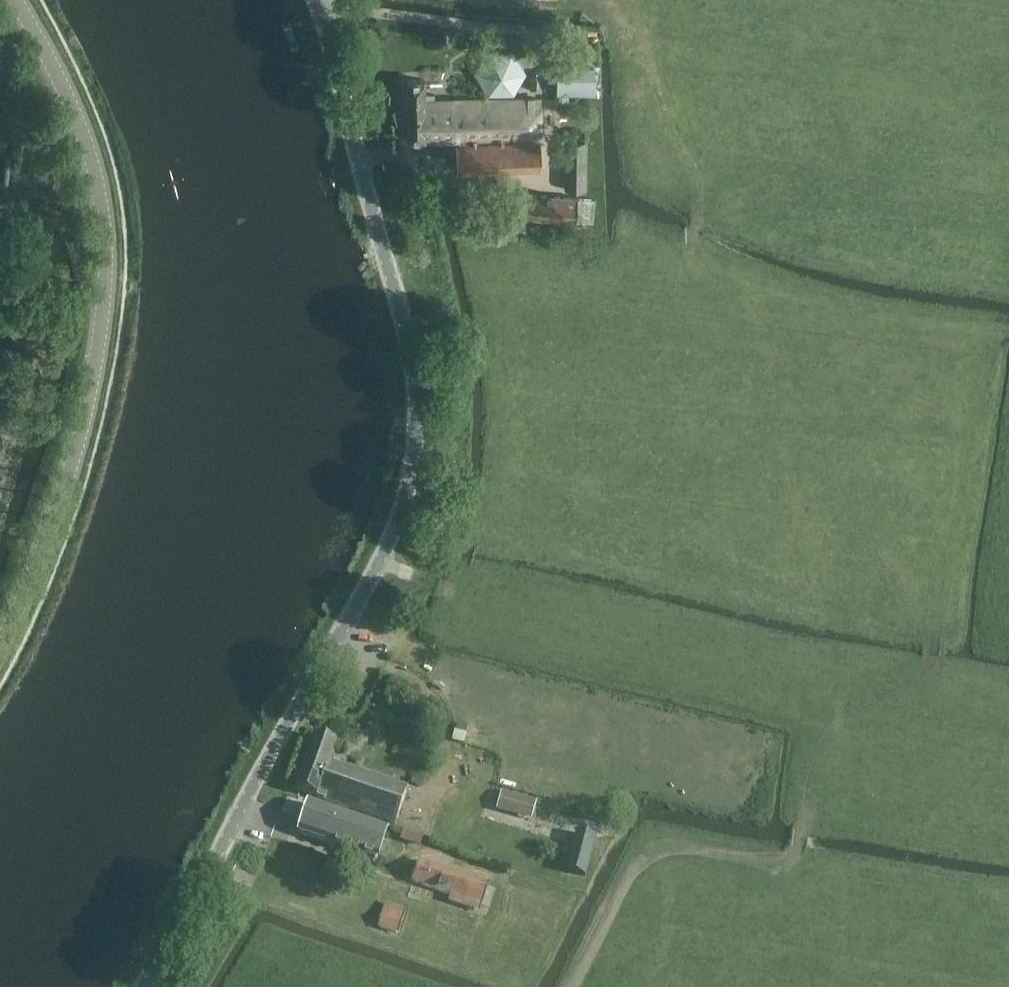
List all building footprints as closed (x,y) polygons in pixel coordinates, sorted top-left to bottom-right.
[(489,56),(480,72),(491,92),(513,93),(524,73),(513,53),(489,56)] [(595,67),(558,67),(558,94),(595,94),(595,68),(595,67)] [(458,139),(459,145),(498,143),(498,99),(434,101),(434,97),(423,97),(423,81),(406,81),(407,140),(458,139)] [(498,143),(510,143),(510,138),(540,137),(539,98),(498,99),(498,143)] [(586,190),(587,142),(564,141),(564,190),(586,190)] [(540,142),(510,143),(498,143),(459,145),(456,145),(457,172),(541,169),(540,142)] [(523,216),(593,221),(595,199),(524,194),(523,216)] [(330,761),(336,745),(315,737),(296,791),(396,823),(408,787),(330,761)] [(500,791),(496,806),(531,815),(535,800),(500,791)] [(309,803),(299,834),(377,859),(387,829),(309,803)] [(576,831),(571,849),(564,872),(585,877),(596,837),(576,831)] [(419,859),(411,881),(482,905),(489,883),(419,859)] [(396,932),(405,908),(385,901),(377,925),(396,932)]
